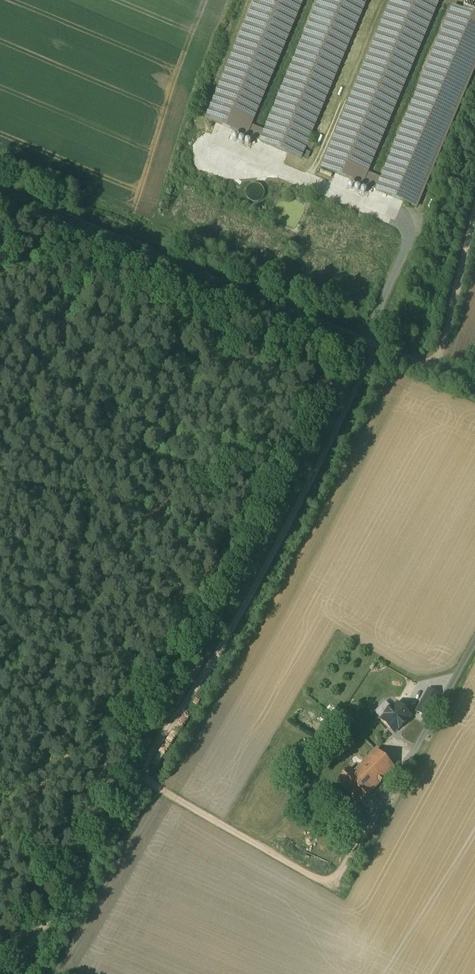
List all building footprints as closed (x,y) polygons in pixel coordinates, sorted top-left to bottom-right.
[(303,0),(273,0),(272,3),(276,4),(278,10),(274,11),(278,13),(268,42),(270,49),(265,47),(261,59),(259,54),(258,55),(254,53),(248,56),(247,57),(241,55),(243,52),(233,48),(209,121),(261,138),(265,128),(260,127),(303,0)] [(365,0),(321,0),(318,10),(322,11),(323,10),(331,5),(334,10),(333,15),(338,24),(331,21),(334,26),(317,74),(310,72),(316,81),(306,78),(304,83),(299,87),(293,79),(298,76),(297,75),(290,66),(263,143),(310,159),(365,0)] [(328,171),(378,188),(382,176),(372,173),(394,110),(390,105),(377,107),(375,113),(373,90),(361,77),(376,75),(368,72),(367,67),(374,60),(377,63),(376,57),(387,48),(388,55),(391,56),(393,50),(395,67),(389,82),(390,81),(394,86),(396,97),(400,96),(401,108),(439,0),(387,0),(328,171)] [(474,71),(474,12),(454,4),(437,50),(449,55),(448,57),(454,59),(452,66),(455,67),(453,75),(459,77),(457,80),(462,82),(461,86),(468,88),(474,71)] [(379,191),(420,206),(447,130),(441,128),(437,137),(435,136),(434,139),(426,136),(423,145),(421,144),(419,149),(412,147),(411,149),(396,144),(379,191)] [(264,185),(252,186),(254,200),(265,199),(264,185)] [(429,689),(417,711),(426,716),(438,695),(429,689)] [(391,707),(385,713),(386,715),(381,720),(393,732),(398,727),(399,728),(406,722),(405,721),(410,716),(397,703),(392,708),(391,707)] [(351,723),(340,712),(334,717),(345,729),(351,723)] [(376,749),(354,771),(373,790),(395,768),(376,749)] [(354,771),(350,768),(337,781),(359,804),(373,791),(373,790),(354,771)] [(366,824),(346,803),(336,813),(357,834),(366,824)]
